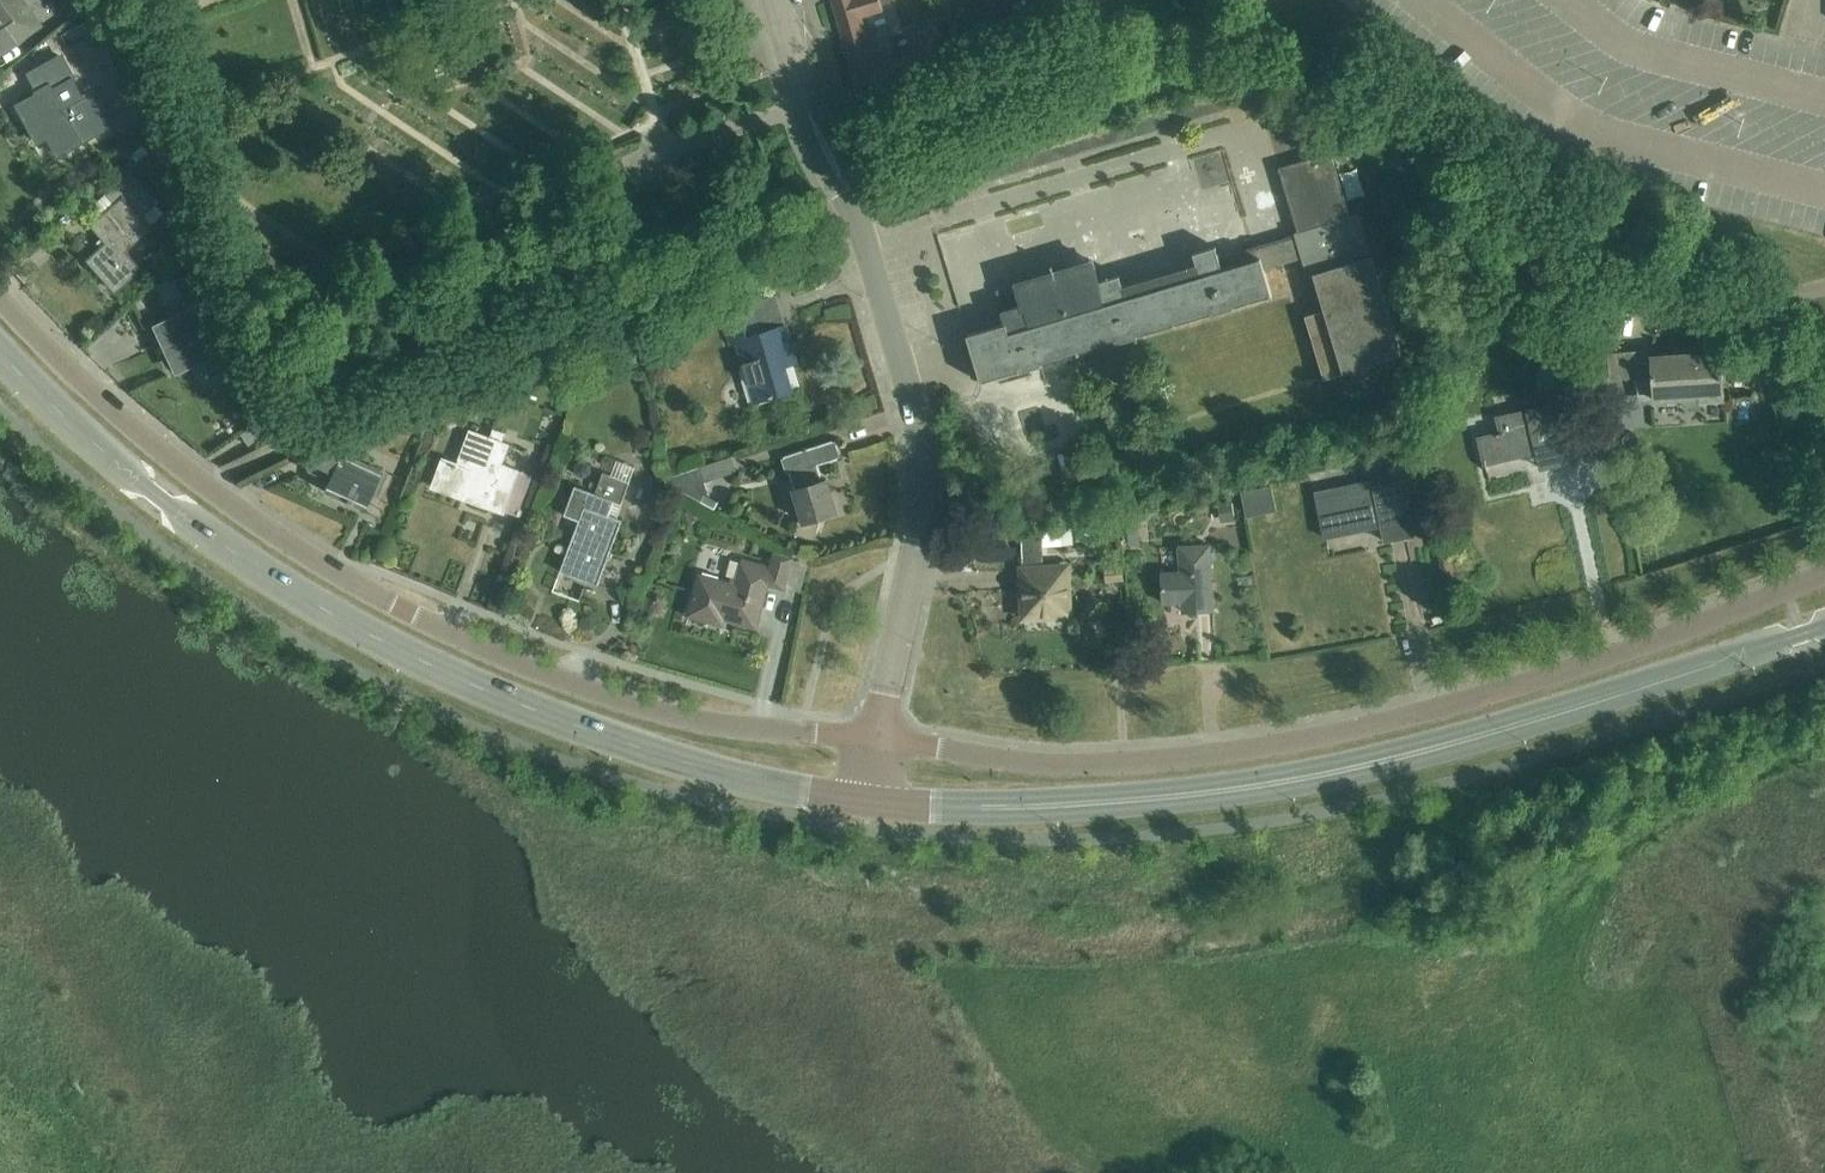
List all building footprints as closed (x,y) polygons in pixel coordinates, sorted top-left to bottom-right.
[(9,47),(37,27),(18,0),(0,0),(0,33),(9,47)] [(65,16),(82,4),(79,0),(53,0),(65,16)] [(847,46),(875,38),(872,27),(866,29),(862,16),(884,10),(882,2),(881,0),(836,0),(833,1),(847,46)] [(1036,18),(1087,2),(1086,0),(1031,0),(1036,18)] [(921,50),(898,57),(905,79),(950,66),(938,26),(916,33),(921,50)] [(875,38),(847,46),(861,93),(905,79),(898,57),(876,64),(872,51),(878,50),(875,38)] [(16,107),(46,161),(116,123),(98,90),(62,110),(51,90),(71,79),(59,58),(26,77),(36,96),(16,107)] [(1005,323),(967,334),(982,383),(1274,296),(1265,268),(1303,257),(1309,277),(1316,274),(1326,310),(1307,316),(1325,379),(1346,373),(1345,371),(1402,354),(1373,255),(1371,255),(1359,213),(1348,216),(1335,173),(1332,163),(1335,162),(1331,151),(1323,154),(1280,167),(1279,167),(1283,178),(1285,177),(1301,230),(1295,232),(1296,236),(1258,247),(1220,258),(1219,255),(1217,246),(1195,253),(1197,261),(1198,265),(1123,287),(1123,284),(1120,276),(1099,282),(1093,261),(1018,283),(1024,304),(1013,307),(1003,310),(1001,311),(1004,319),(1005,323)] [(131,173),(123,180),(106,195),(115,205),(90,227),(106,244),(86,261),(114,293),(138,271),(122,253),(148,229),(138,218),(157,202),(131,173)] [(155,329),(175,373),(219,352),(206,324),(213,321),(192,277),(177,284),(190,313),(155,329)] [(781,351),(793,347),(787,326),(762,333),(755,310),(726,319),(733,344),(740,342),(758,402),(793,392),(781,351)] [(1700,401),(1723,399),(1720,354),(1650,358),(1650,353),(1609,356),(1610,379),(1651,376),(1653,399),(1659,398),(1660,401),(1681,400),(1681,397),(1700,396),(1700,401)] [(1539,462),(1574,454),(1563,404),(1498,418),(1501,431),(1496,433),(1496,434),(1480,438),(1486,463),(1525,454),(1524,451),(1536,448),(1539,462)] [(509,447),(503,444),(507,433),(495,428),(490,440),(472,433),(460,466),(445,460),(435,488),(505,514),(520,472),(502,466),(509,447)] [(379,488),(386,474),(343,454),(343,453),(336,438),(301,456),(308,471),(320,465),(333,471),(324,491),(363,509),(374,485),(379,488)] [(790,474),(804,520),(799,522),(795,535),(816,541),(822,518),(838,513),(828,481),(822,482),(817,467),(839,460),(834,442),(784,458),(789,474),(790,474)] [(701,504),(702,501),(719,510),(722,503),(706,494),(708,491),(701,468),(667,479),(670,489),(684,494),(701,504)] [(622,506),(631,483),(604,473),(596,494),(576,487),(565,516),(580,521),(561,572),(599,586),(623,521),(610,516),(615,503),(622,506)] [(1341,488),(1344,503),(1320,508),(1326,539),(1328,538),(1327,534),(1368,526),(1369,531),(1382,529),(1384,542),(1414,536),(1404,482),(1375,488),(1374,482),(1341,488)] [(1272,485),(1241,491),(1246,516),(1277,510),(1272,485)] [(1067,567),(1045,568),(1043,530),(1022,535),(1026,617),(1069,615),(1067,567)] [(1180,546),(1181,572),(1163,573),(1164,604),(1182,603),(1182,611),(1214,610),(1211,544),(1180,546)] [(734,577),(733,579),(731,586),(700,577),(690,615),(722,624),(724,618),(737,622),(737,624),(756,629),(768,586),(785,591),(794,560),(776,556),(772,570),(732,559),(728,575),(734,577)]
